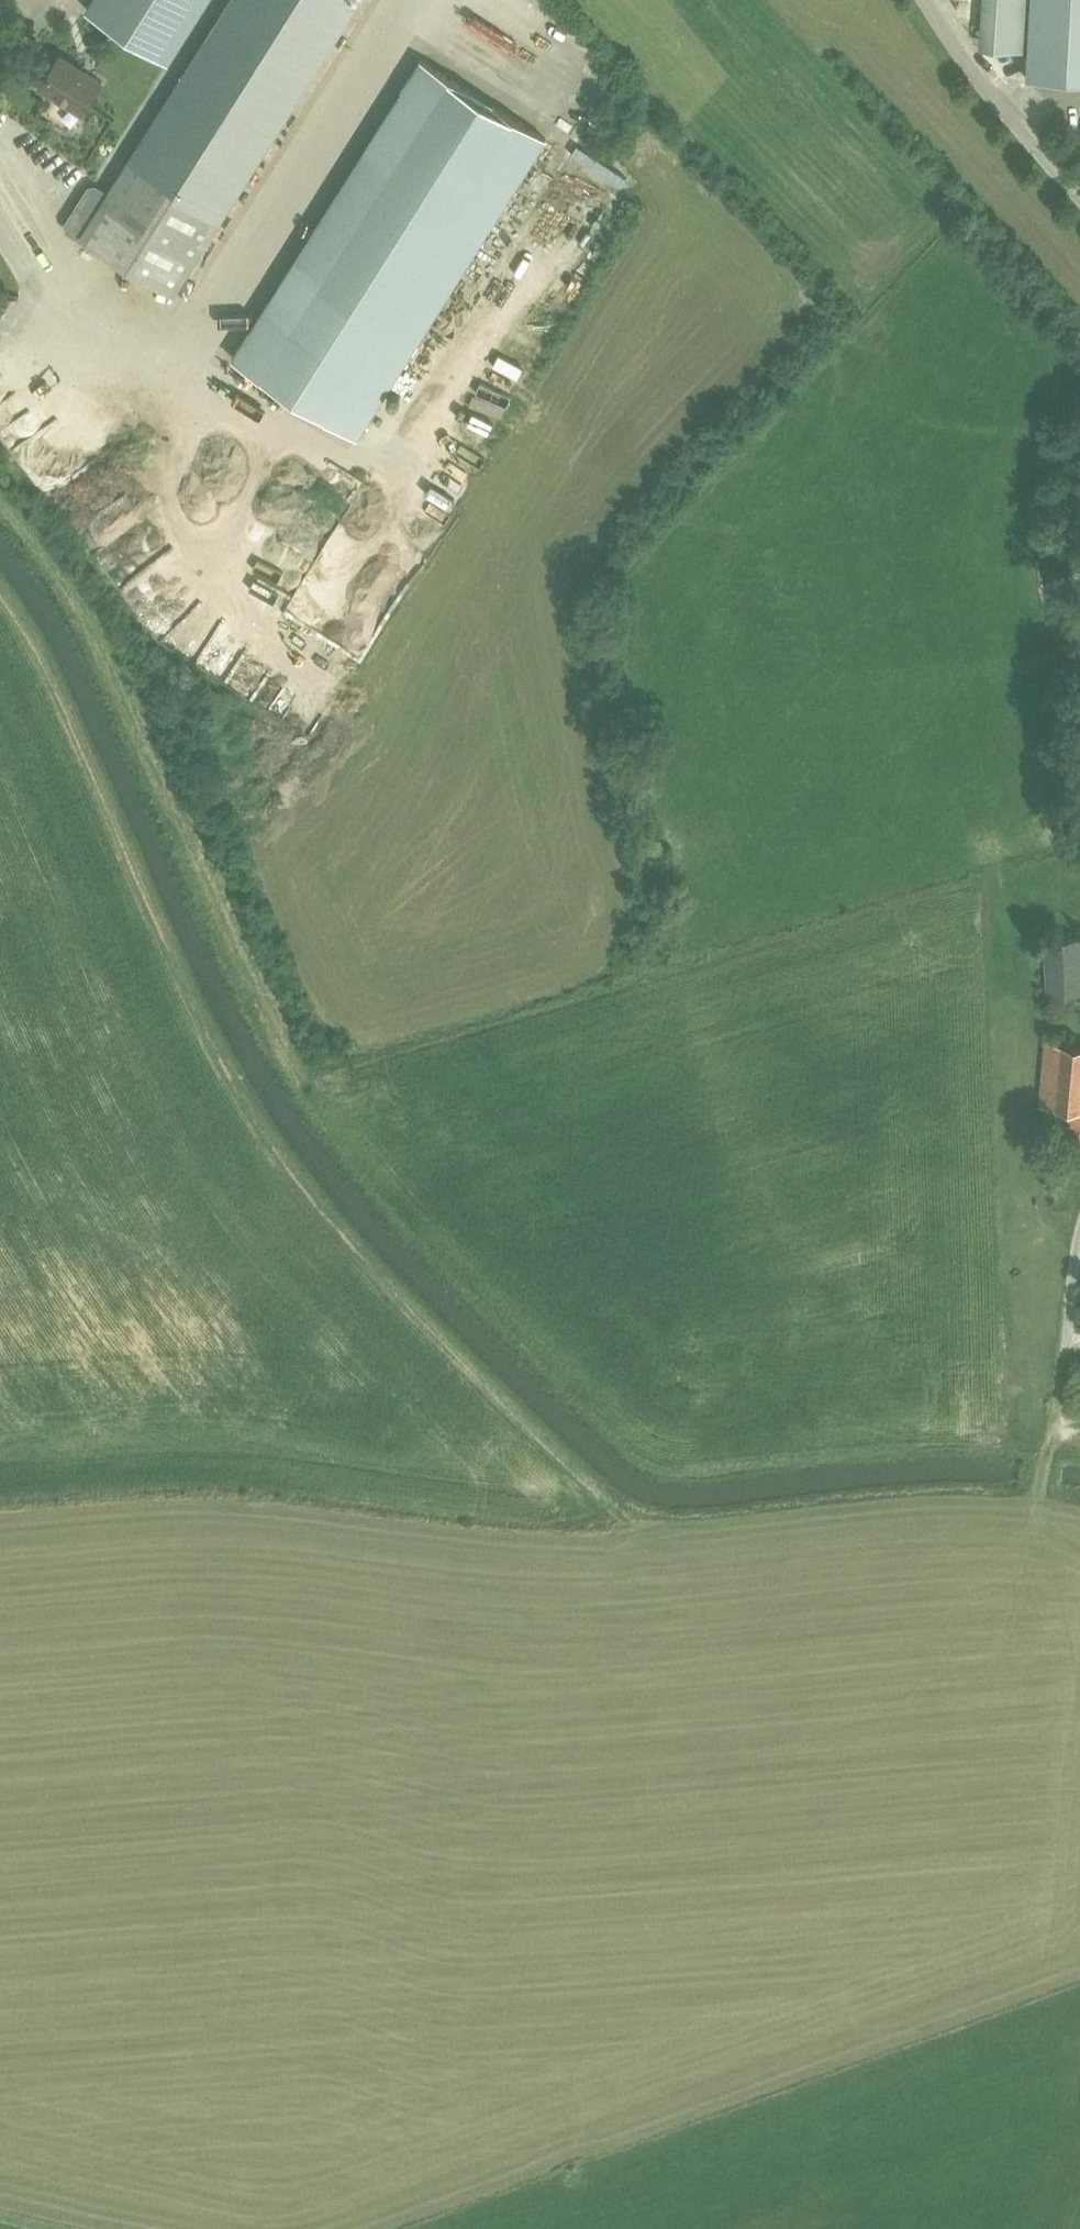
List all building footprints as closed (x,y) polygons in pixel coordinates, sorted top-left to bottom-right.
[(65,223),(66,229),(100,251),(102,248),(175,295),(270,146),(362,0),(229,0),(175,85),(108,191),(96,183),(89,185),(65,223)] [(206,0),(92,0),(87,9),(168,61),(206,0)] [(1028,0),(983,0),(979,47),(1025,49),(1028,0)] [(1025,49),(1029,49),(1027,76),(1079,79),(1079,0),(1028,0),(1025,49)] [(82,114),(101,85),(103,81),(60,53),(39,86),(82,114)] [(360,435),(547,136),(420,56),(233,355),(360,435)] [(69,461),(64,488),(81,491),(86,464),(69,461)] [(1079,990),(1079,936),(1046,938),(1048,991),(1079,990)] [(1044,1040),(1038,1104),(1059,1106),(1056,1128),(1053,1160),(1079,1163),(1079,1043),(1044,1040)]
